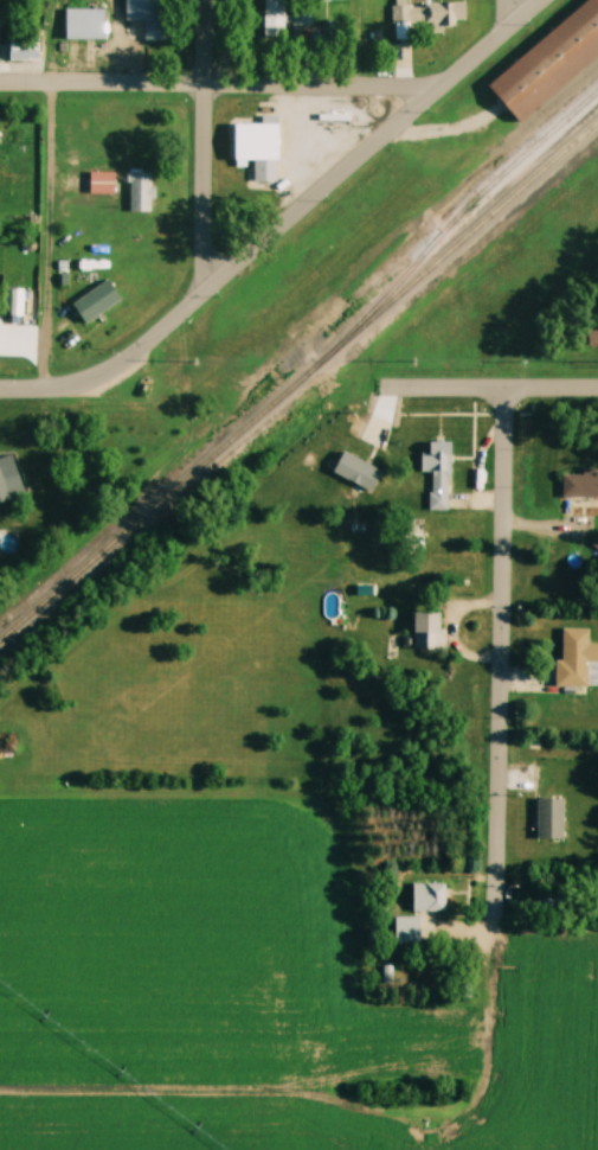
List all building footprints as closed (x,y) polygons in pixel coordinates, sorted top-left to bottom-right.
[(126,15),(126,0),(167,0),(167,15),(126,15)] [(264,38),(285,38),(285,25),(312,25),(312,1),(287,1),(287,0),(264,0),(264,38)] [(456,25),(456,20),(466,20),(466,2),(408,2),(408,0),(393,0),(393,40),(409,40),(409,25),(456,25)] [(489,81),(588,0),(597,0),(597,53),(519,119),(489,81)] [(66,6),(107,7),(105,39),(66,38),(66,6)] [(40,59),(8,59),(8,27),(40,27),(40,59)] [(236,121),(279,122),(278,158),(246,158),(245,166),(234,165),(236,121)] [(91,170),(114,171),(114,193),(90,193),(91,170)] [(130,210),(130,171),(150,171),(150,184),(155,184),(155,197),(150,197),(150,210),(130,210)] [(88,321),(75,304),(109,279),(122,296),(88,321)] [(450,442),(429,442),(429,454),(422,454),(422,474),(429,474),(429,511),(449,511),(450,442)] [(345,451),(382,469),(372,490),(334,471),(345,451)] [(560,473),(560,498),(597,498),(597,473),(560,473)] [(444,649),(444,614),(414,614),(414,649),(444,649)] [(588,645),(588,630),(560,629),(560,687),(597,688),(597,645),(588,645)] [(446,883),(412,883),(412,911),(446,911),(446,883)] [(395,942),(420,942),(420,917),(395,917),(395,942)]
